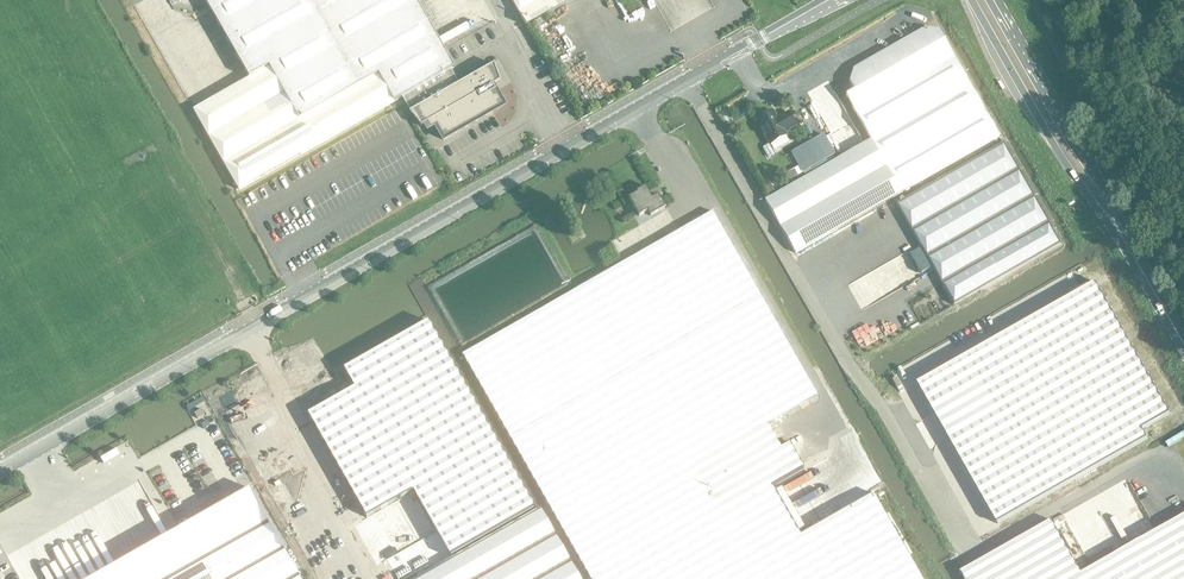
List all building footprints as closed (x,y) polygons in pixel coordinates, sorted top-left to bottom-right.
[(420,126),(424,124),(427,129),(434,125),(443,140),(492,112),(496,109),(497,107),(498,107),(499,107),(499,106),(500,106),(500,105),(501,104),(501,103),(500,102),(499,102),(499,101),(499,98),(497,94),(493,86),(500,81),(494,64),(457,85),(449,71),(454,68),(415,0),(204,0),(248,78),(193,110),(238,190),(393,102),(394,102),(402,97),(410,112),(409,112),(420,126)] [(526,27),(573,0),(511,0),(526,27)] [(765,200),(795,253),(999,137),(939,31),(924,28),(854,68),(849,82),(854,91),(846,96),(871,140),(765,200)] [(777,119),(773,111),(756,121),(770,145),(786,135),(784,132),(796,125),(788,112),(781,116),(781,117),(777,119)] [(811,141),(792,152),(804,173),(834,155),(822,134),(811,141)] [(1003,143),(896,204),(953,305),(1060,244),(1003,143)] [(628,198),(638,216),(647,211),(650,216),(665,207),(658,195),(652,198),(645,186),(636,192),(637,193),(628,198)] [(844,444),(805,467),(719,515),(691,467),(768,422),(816,395),(759,295),(712,213),(462,355),(509,438),(590,578),(840,578),(901,544),(844,444)] [(1090,286),(918,383),(924,393),(929,402),(935,412),(981,386),(997,413),(950,439),(998,524),(1148,439),(1143,430),(1171,414),(1096,283),(1090,286)] [(201,409),(194,413),(198,419),(204,415),(201,409)] [(691,467),(719,515),(805,467),(790,442),(782,446),(768,422),(691,467)] [(223,484),(224,477),(223,470),(221,465),(219,460),(215,454),(211,451),(205,447),(199,445),(192,444),(186,444),(180,446),(173,449),(168,453),(164,457),(160,463),(158,470),(157,477),(158,483),(159,489),(162,495),(166,500),(170,504),(176,507),(182,509),(189,510),(195,510),(201,509),(208,505),(213,502),(217,497),(221,491),(223,484)] [(134,555),(92,578),(301,578),(249,489),(134,555)] [(540,508),(415,578),(580,578),(540,508)] [(966,578),(1183,578),(1183,515),(1082,573),(1052,520),(961,572),(966,578)] [(840,578),(922,578),(901,544),(840,578)]
